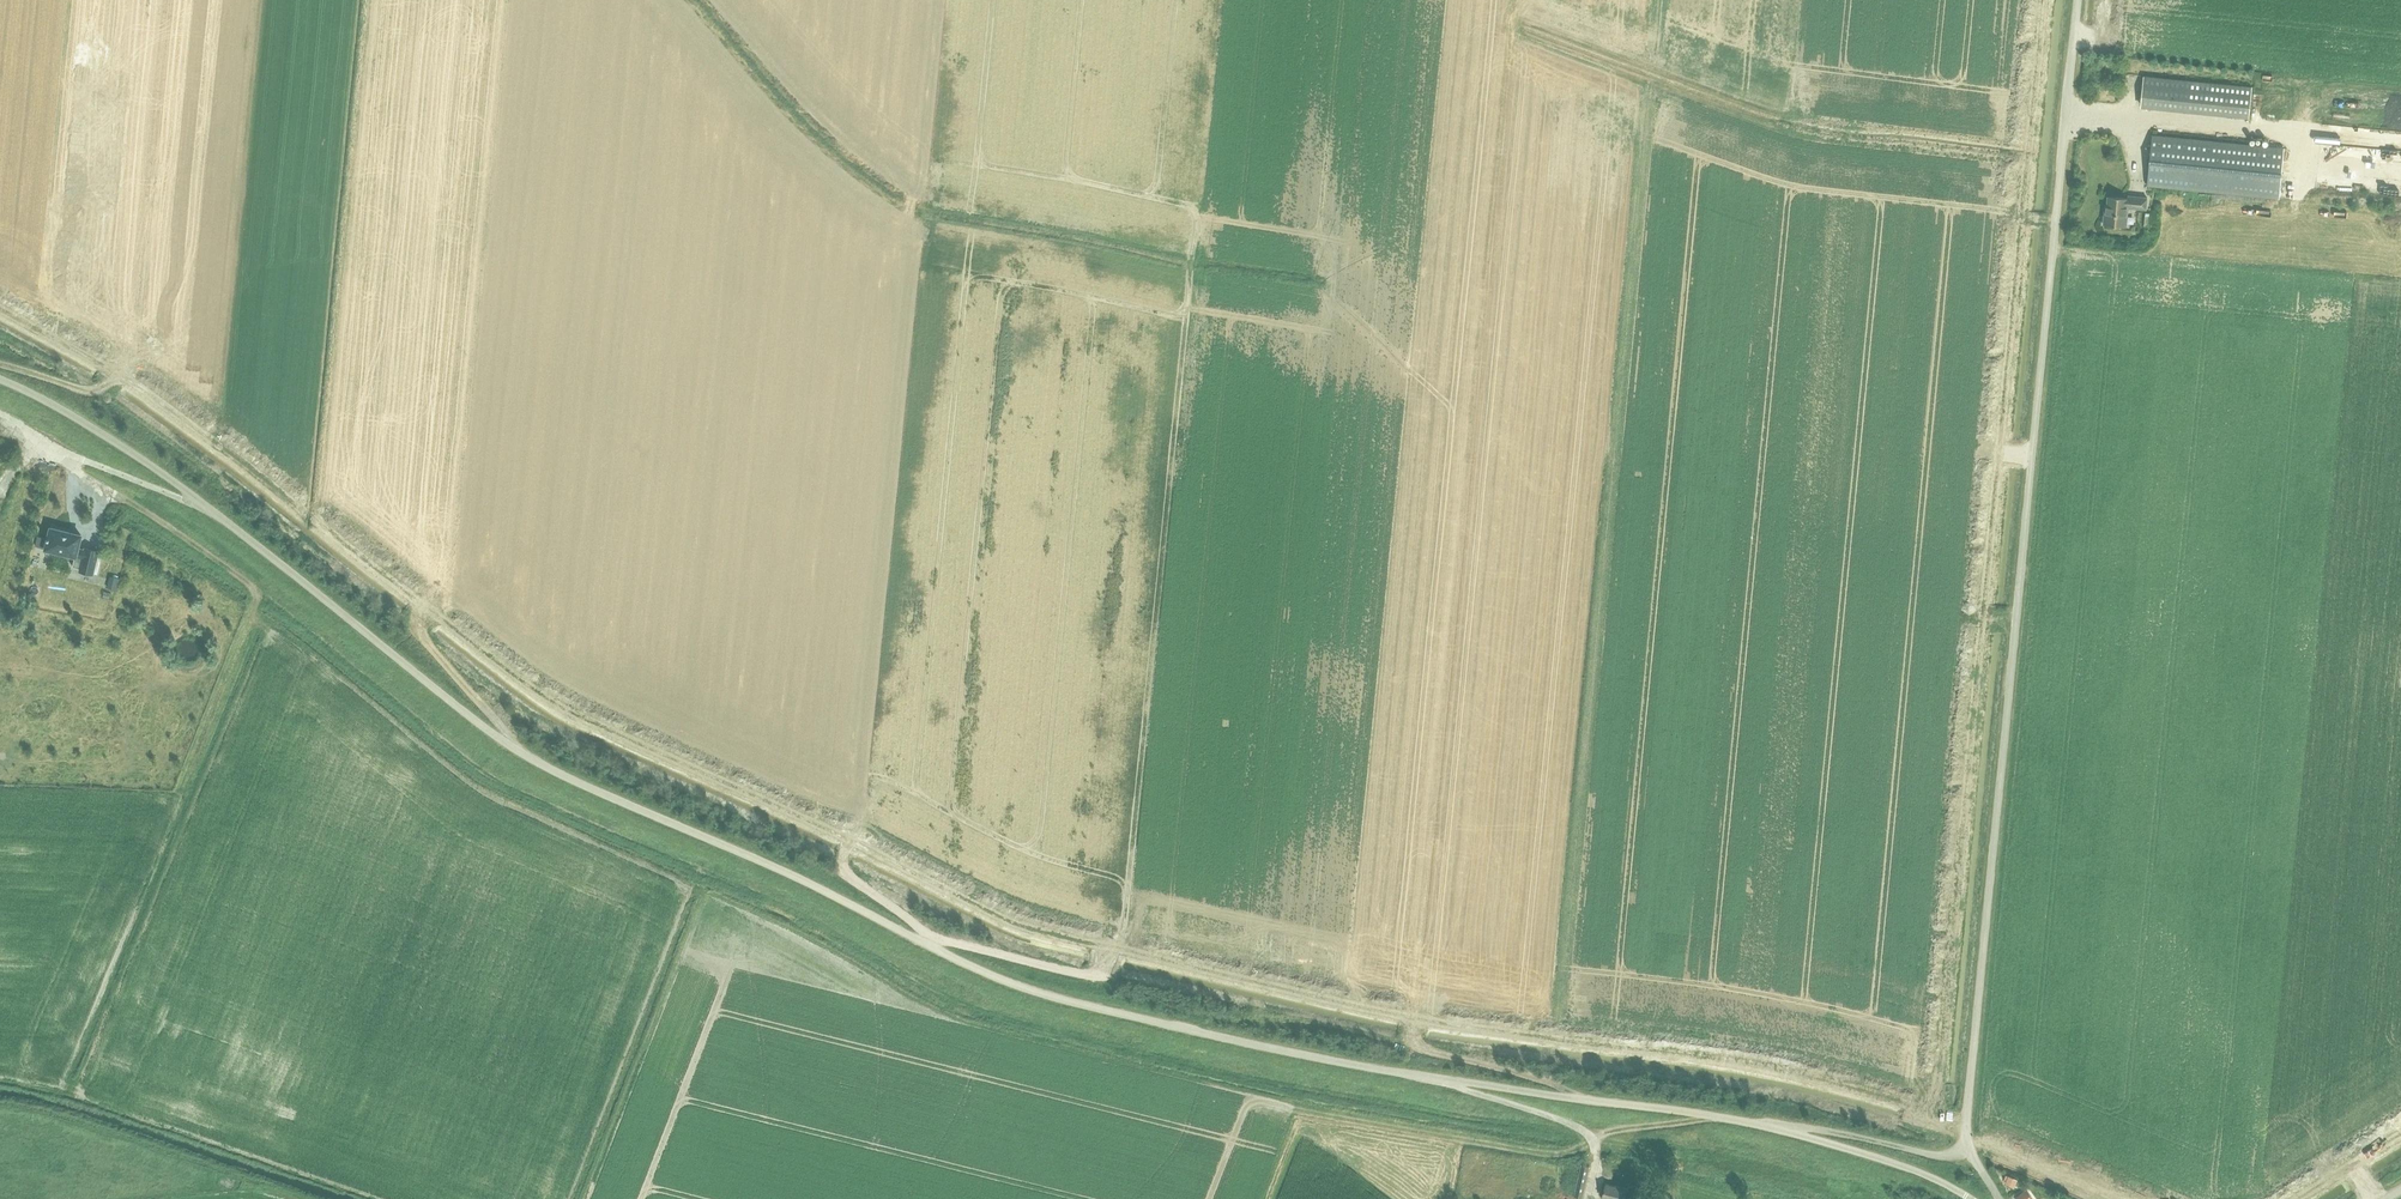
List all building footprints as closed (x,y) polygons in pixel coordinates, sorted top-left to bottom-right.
[(2144,76),(2141,105),(2249,116),(2252,87),(2144,76)] [(2355,138),(2355,126),(2327,126),(2327,138),(2355,138)] [(2153,135),(2148,186),(2165,187),(2280,199),(2284,148),(2153,135)] [(2377,170),(2400,174),(2400,169),(2378,165),(2377,170)] [(2139,199),(2108,196),(2107,213),(2105,213),(2104,225),(2127,227),(2128,208),(2146,209),(2147,198),(2140,197),(2139,199)] [(47,538),(48,539),(46,548),(75,556),(73,566),(80,568),(80,571),(93,574),(98,551),(86,547),(85,550),(78,548),(81,535),(80,534),(80,535),(69,532),(51,527),(49,536),(48,536),(47,538)] [(117,590),(119,579),(110,577),(108,587),(117,590)] [(1584,1198),(1591,1167),(1582,1165),(1575,1196),(1584,1198)] [(2008,1178),(2006,1181),(2015,1185),(2017,1179),(2015,1178),(2014,1178),(2009,1175),(2008,1178)] [(1627,1198),(1628,1190),(1607,1185),(1604,1198),(1631,1198),(1627,1198)] [(2016,1197),(2017,1198),(2033,1198),(2030,1194),(2029,1193),(2026,1190),(2024,1191),(2016,1197)]
